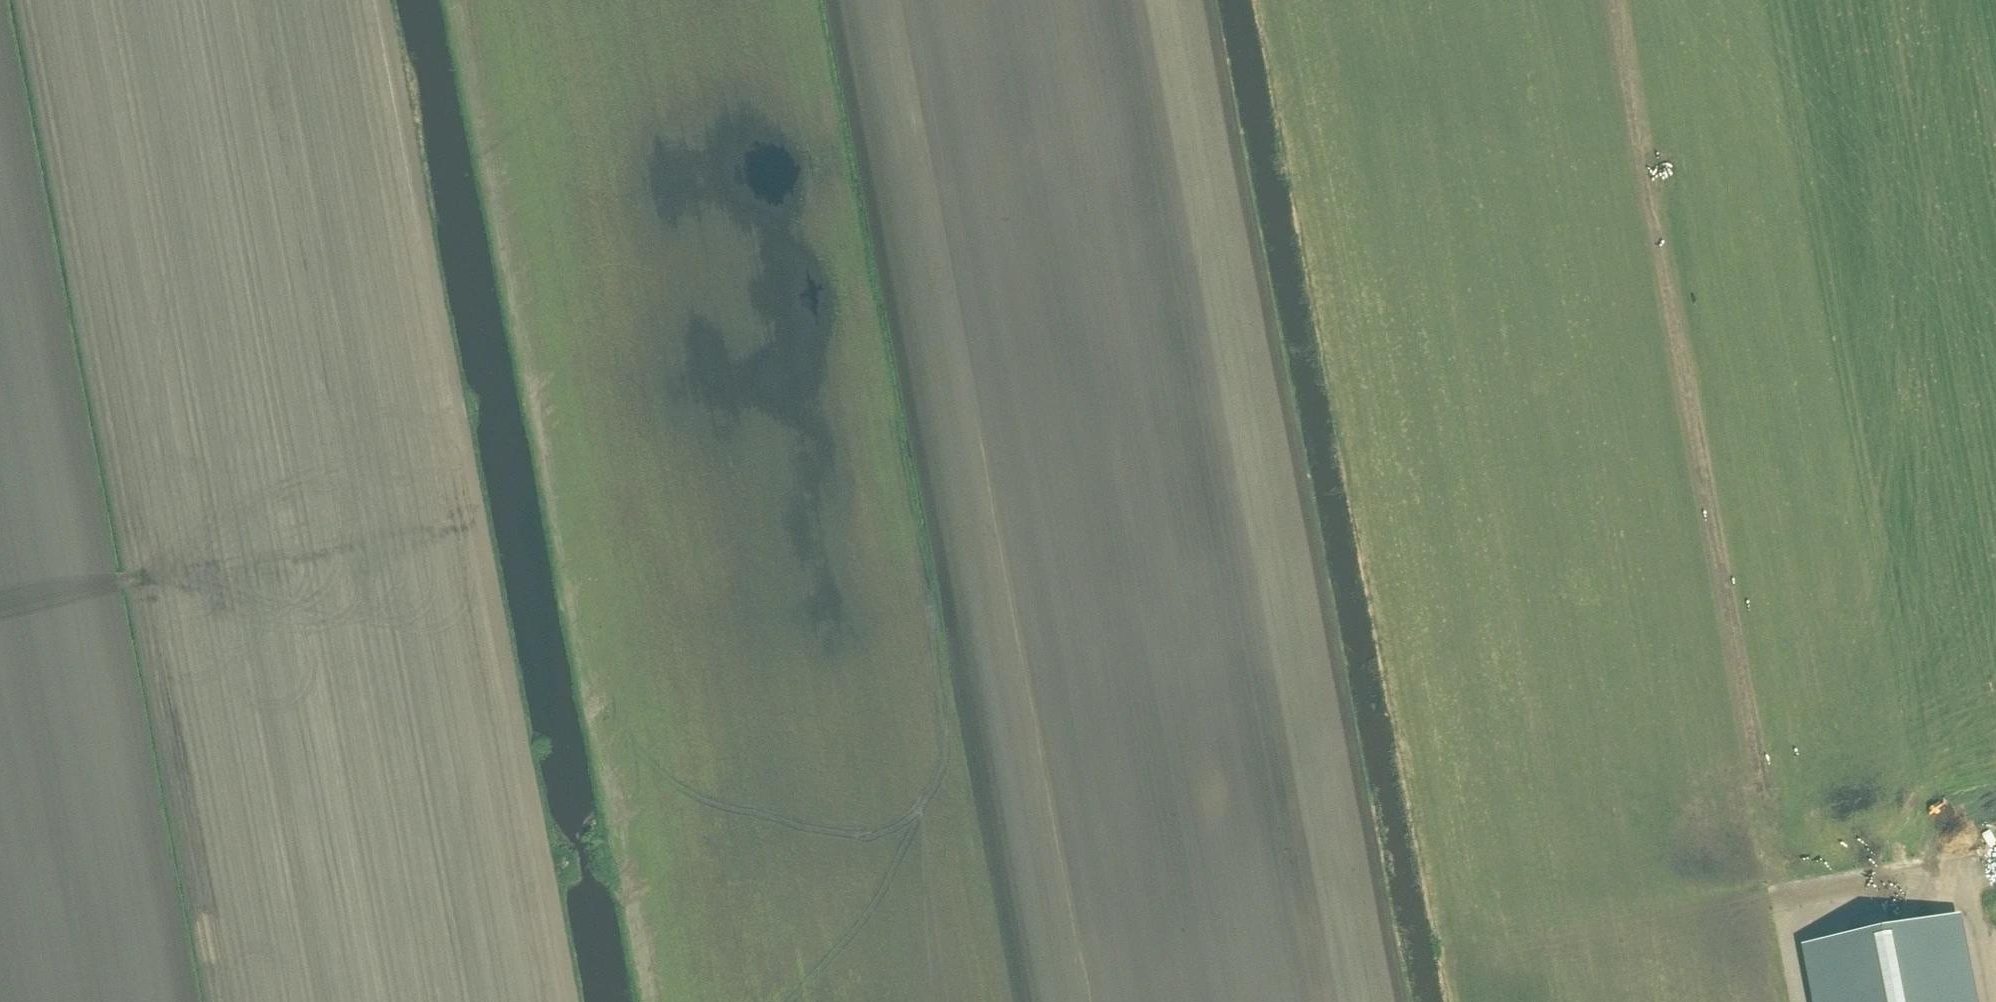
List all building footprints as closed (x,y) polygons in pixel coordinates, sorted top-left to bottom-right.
[(1902,919),(1904,928),(1806,947),(1816,1001),(1974,1001),(1957,918),(1915,926),(1913,917),(1902,919)]
